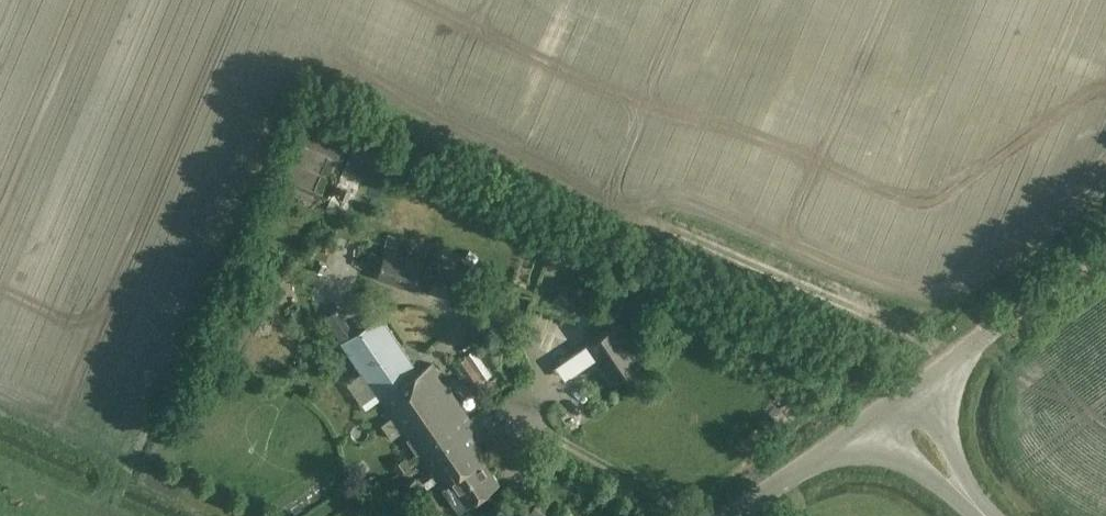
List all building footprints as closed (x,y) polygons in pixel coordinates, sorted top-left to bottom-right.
[(355,147),(351,155),(371,164),(374,156),(355,147)] [(412,285),(482,308),(490,280),(421,257),(419,262),(387,251),(379,275),(411,286),(412,285)] [(626,314),(638,330),(656,316),(645,300),(626,314)] [(550,308),(546,318),(567,325),(570,315),(550,308)] [(479,443),(484,440),(432,363),(418,372),(395,339),(402,335),(387,312),(342,343),(380,399),(381,399),(434,476),(435,474),(459,510),(499,483),(482,458),(487,455),(479,443)] [(611,384),(646,361),(619,322),(586,344),(596,358),(594,359),(611,384)] [(572,350),(585,341),(574,325),(561,335),(572,350)] [(493,338),(477,349),(490,369),(506,358),(493,338)] [(507,359),(518,375),(527,368),(516,352),(507,359)] [(466,357),(457,363),(474,388),(483,382),(466,357)] [(405,486),(413,496),(423,489),(416,479),(405,486)] [(531,515),(553,515),(559,507),(540,495),(528,514),(531,515)]
